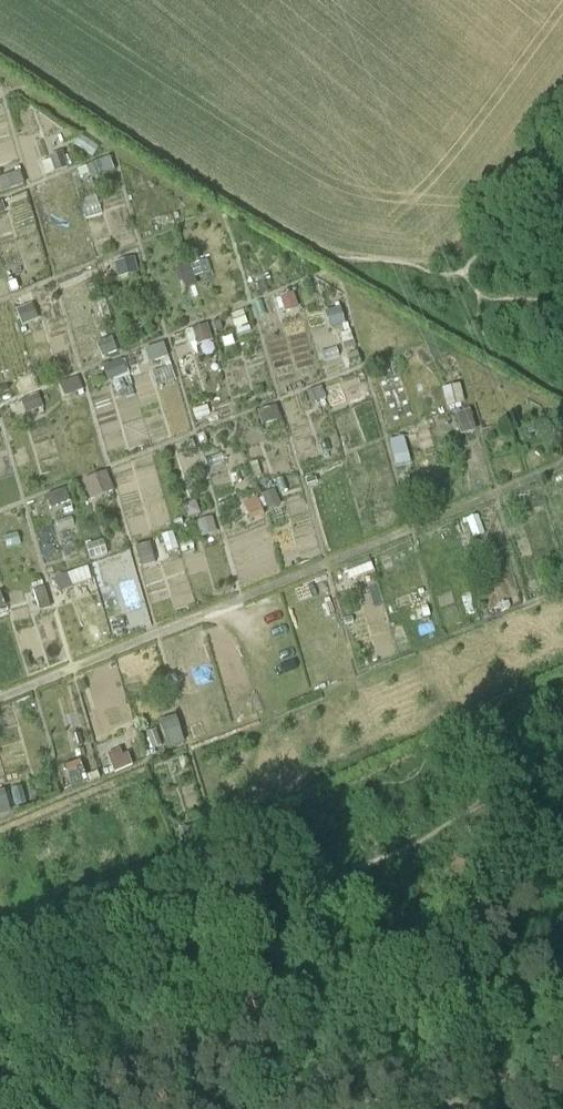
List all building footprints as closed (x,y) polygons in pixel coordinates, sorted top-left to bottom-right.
[(62,151),(40,159),(45,174),(68,165),(62,151)] [(111,156),(88,166),(93,178),(116,169),(111,156)] [(21,170),(3,177),(8,190),(25,183),(21,170)] [(191,264),(181,268),(185,279),(195,275),(191,264)] [(266,279),(258,281),(262,290),(269,288),(266,279)] [(284,308),(296,304),(293,293),(280,297),(284,308)] [(22,326),(34,321),(28,306),(16,311),(22,326)] [(342,306),(327,311),(333,326),(347,322),(342,306)] [(221,320),(214,322),(217,330),(224,328),(221,320)] [(209,324),(194,329),(199,344),(214,339),(209,324)] [(113,336),(101,341),(107,355),(118,350),(113,336)] [(165,343),(147,349),(152,362),(170,355),(165,343)] [(359,350),(349,354),(353,364),(363,360),(359,350)] [(122,359),(105,367),(111,380),(128,372),(122,359)] [(30,376),(22,379),(26,392),(34,389),(30,376)] [(79,376),(61,384),(67,396),(84,388),(79,376)] [(312,391),(316,402),(328,397),(323,386),(312,391)] [(39,393),(23,399),(28,412),(44,406),(39,393)] [(278,405),(264,410),(268,423),(283,418),(278,405)] [(206,407),(191,412),(193,420),(208,415),(206,407)] [(468,410),(454,415),(460,434),(474,430),(468,410)] [(404,438),(389,442),(392,458),(408,455),(404,438)] [(108,472),(89,479),(95,495),(114,488),(108,472)] [(52,495),(56,506),(71,500),(67,489),(52,495)] [(276,489),(264,495),(270,509),(282,504),(276,489)] [(258,496),(246,502),(254,520),(266,515),(258,496)] [(478,514),(467,518),(474,537),(485,533),(478,514)] [(211,517),(196,521),(201,538),(215,534),(211,517)] [(148,543),(135,546),(141,567),(154,563),(148,543)] [(68,574),(55,578),(61,593),(74,588),(68,574)] [(45,587),(36,590),(35,590),(40,604),(42,610),(52,607),(45,587)] [(16,610),(31,606),(27,590),(12,594),(16,610)] [(177,717),(162,723),(171,746),(186,741),(177,717)] [(80,733),(72,735),(75,745),(84,743),(80,733)] [(124,756),(121,749),(109,754),(115,769),(133,762),(129,753),(124,756)] [(81,761),(66,766),(74,786),(88,781),(81,761)] [(0,793),(0,814),(12,810),(6,791),(0,793)]
